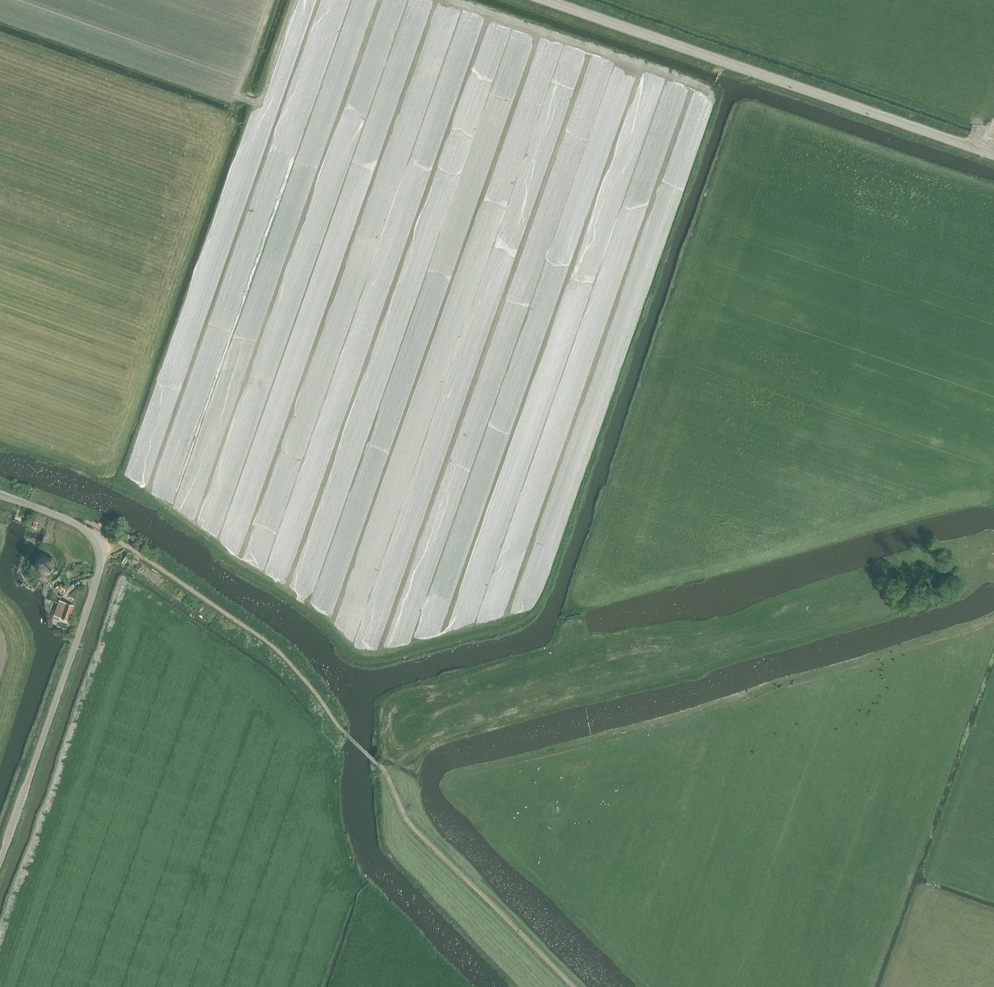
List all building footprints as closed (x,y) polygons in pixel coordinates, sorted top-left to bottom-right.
[(52,570),(54,563),(51,557),(45,555),(39,559),(37,566),(40,572),(46,573),(52,570)] [(54,615),(69,620),(74,605),(59,600),(54,615)]
